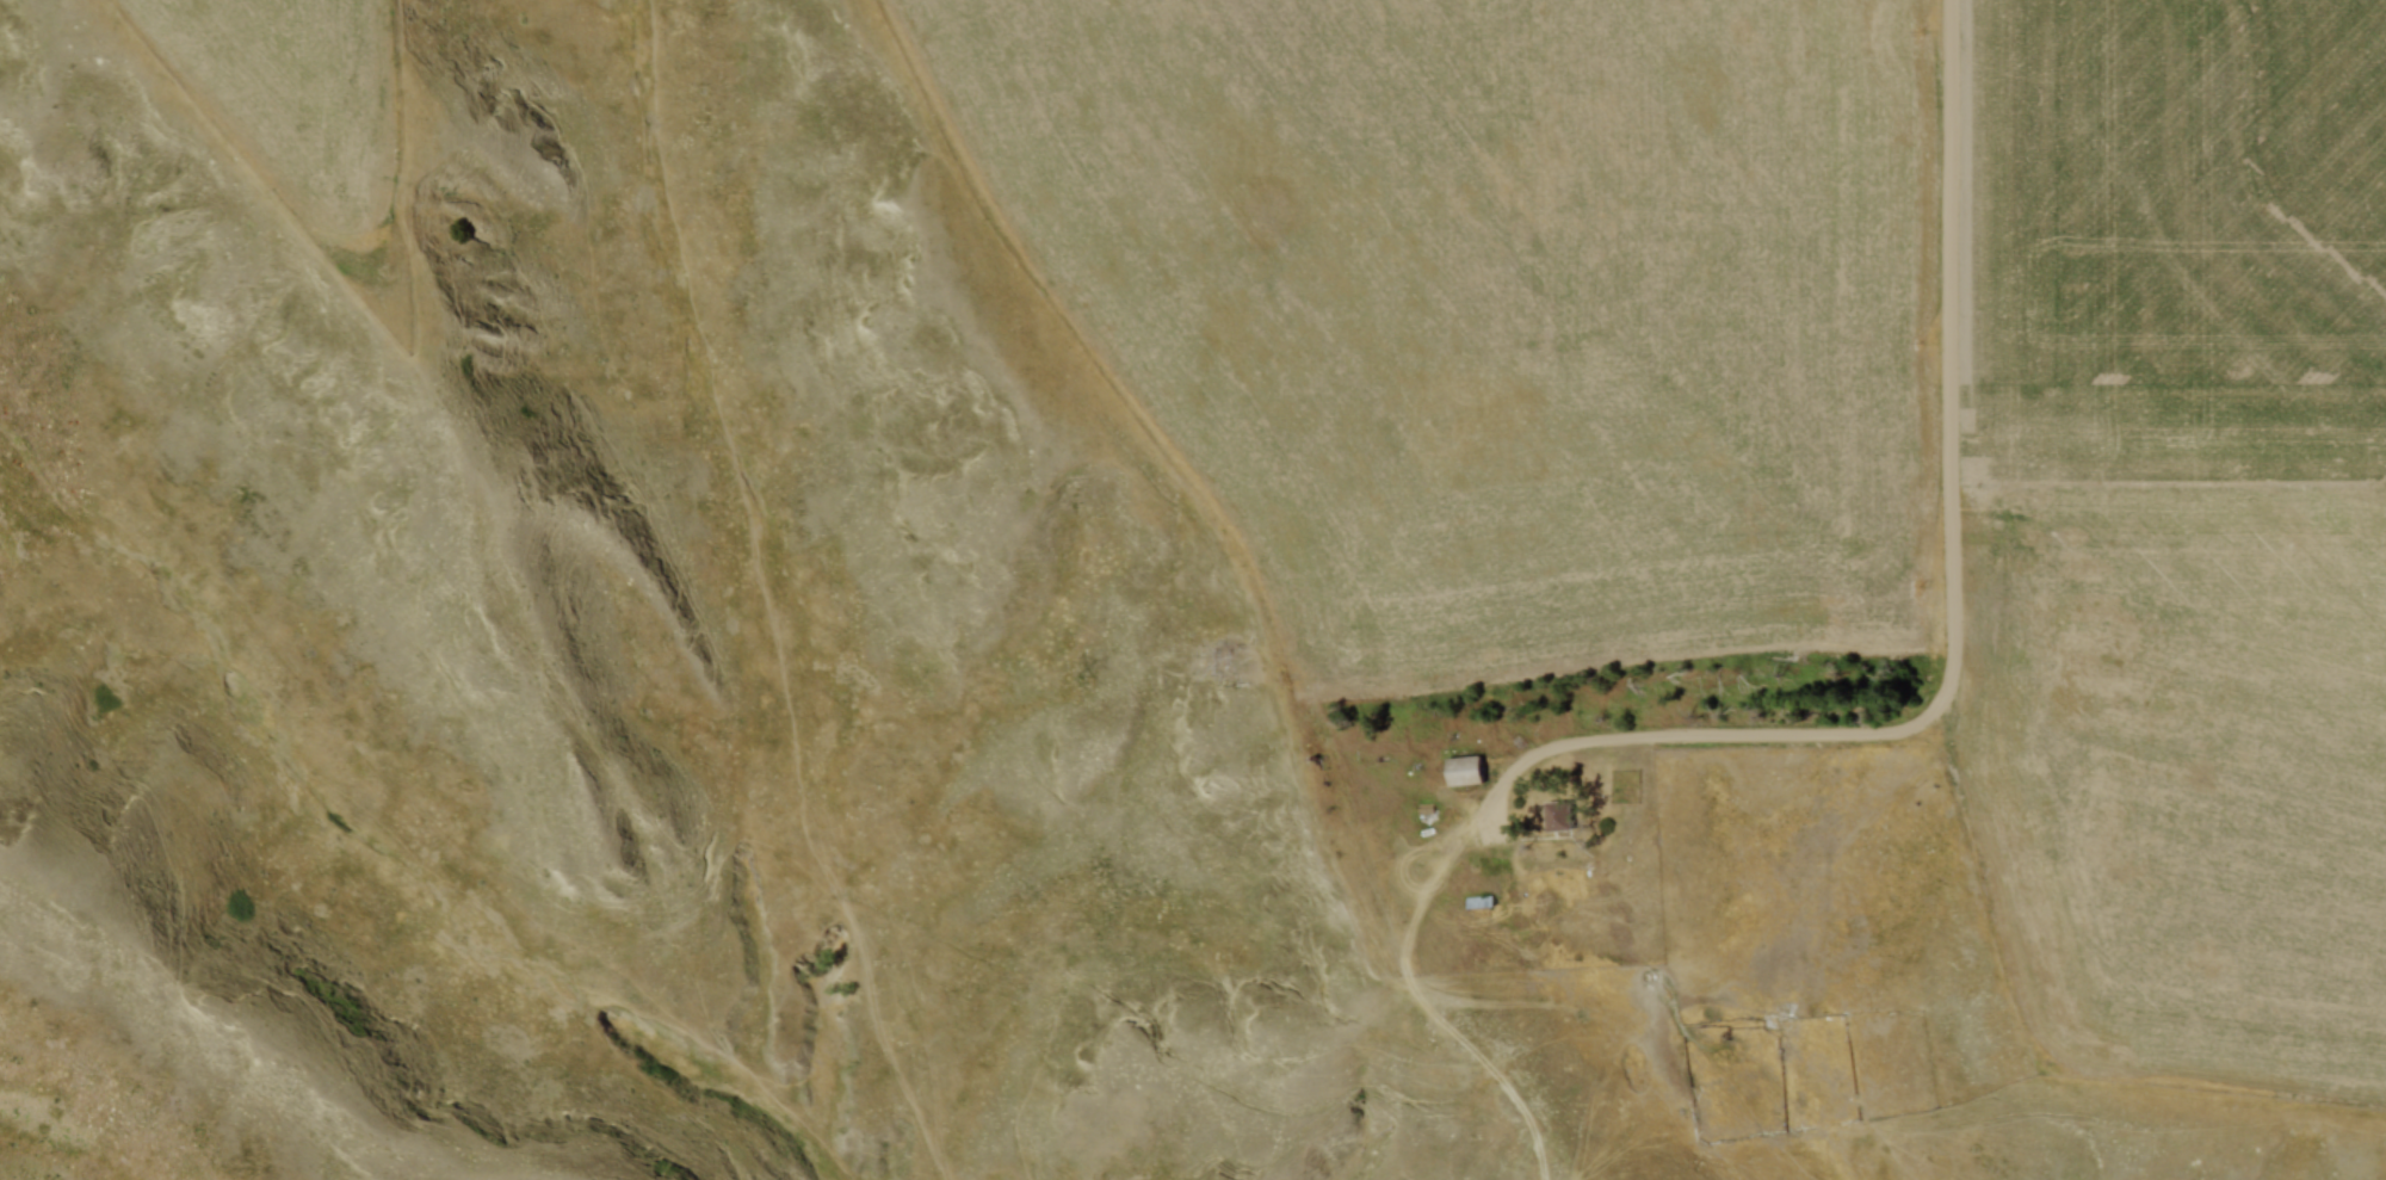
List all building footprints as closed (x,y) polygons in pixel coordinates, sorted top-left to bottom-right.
[(1481,755),(1447,758),(1449,787),(1484,784),(1481,755)] [(1572,832),(1572,801),(1547,801),(1547,832),(1572,832)] [(1467,899),(1467,908),(1491,908),(1491,899),(1467,899)]
